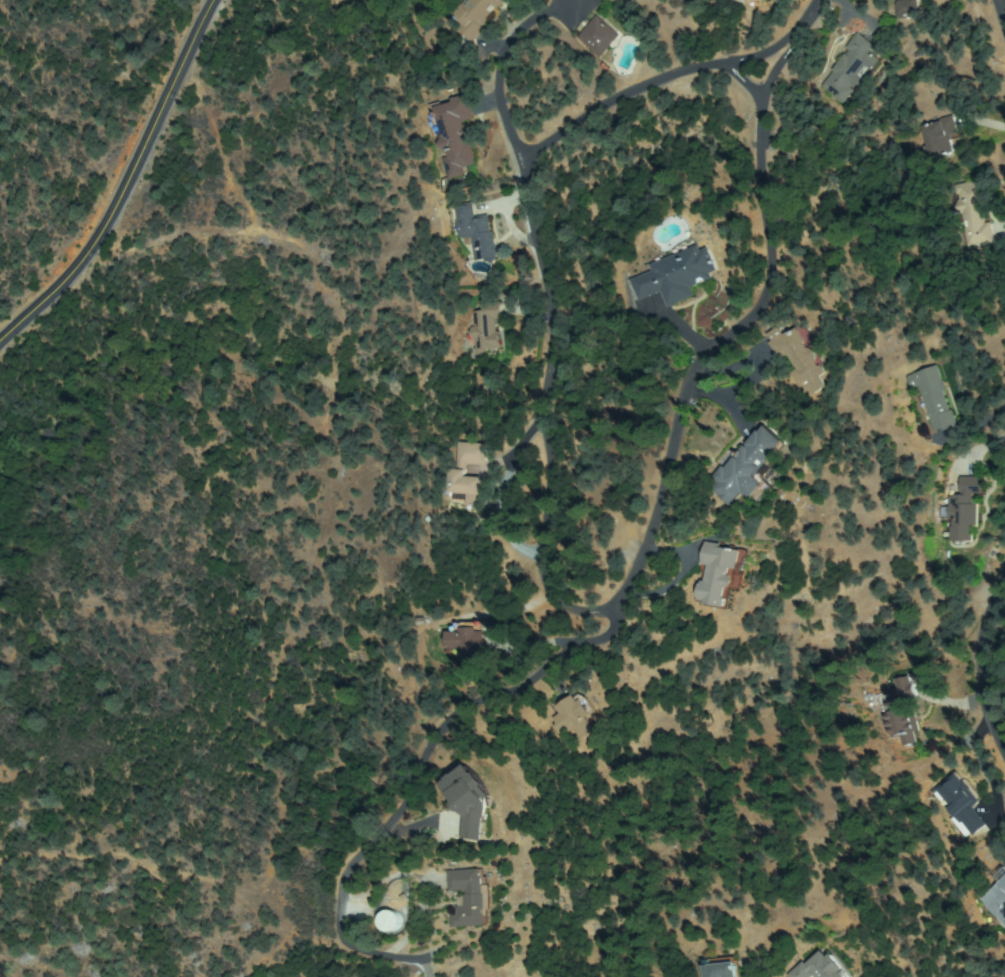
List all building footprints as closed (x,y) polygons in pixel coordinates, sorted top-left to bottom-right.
[(451,12),(466,0),(505,0),(483,17),(490,25),(474,39),(451,12)] [(897,3),(908,0),(916,0),(920,14),(902,19),(897,3)] [(598,17),(618,36),(600,56),(579,38),(598,17)] [(877,59),(847,102),(824,86),(859,36),(873,46),(869,53),(877,59)] [(463,121),(474,163),(463,166),(465,174),(452,178),(434,106),(468,98),(473,118),(463,121)] [(929,126),(939,126),(940,118),(955,119),(952,158),(926,156),(929,126)] [(982,180),(988,205),(983,206),(991,240),(970,246),(956,187),(982,180)] [(455,206),(471,203),(474,219),(488,216),(497,258),(478,262),(472,235),(462,237),(455,206)] [(689,288),(692,295),(671,307),(661,290),(643,300),(632,281),(696,245),(700,253),(705,251),(717,272),(689,288)] [(478,352),(473,315),(482,314),(480,306),(500,303),(502,318),(497,319),(501,349),(478,352)] [(775,357),(772,334),(809,328),(811,343),(817,342),(823,390),(809,392),(808,384),(797,386),(793,355),(775,357)] [(920,385),(912,387),(909,377),(936,367),(956,425),(936,432),(920,385)] [(744,491),(731,505),(714,489),(719,483),(715,479),(764,426),(787,447),(760,478),(771,488),(761,499),(754,492),(750,497),(744,491)] [(488,483),(483,506),(467,503),(468,494),(449,491),(459,441),(488,447),(484,466),(466,462),(463,478),(488,483)] [(952,540),(952,498),(962,498),(962,478),(983,478),(983,494),(975,493),(975,540),(952,540)] [(721,591),(717,590),(713,605),(698,601),(708,565),(703,563),(708,543),(745,553),(736,585),(732,584),(727,606),(718,603),(721,591)] [(458,646),(451,648),(446,631),(480,622),(488,654),(462,661),(458,646)] [(904,748),(883,717),(893,710),(887,700),(900,691),(896,685),(907,677),(917,693),(905,702),(921,726),(911,733),(916,740),(904,748)] [(555,704),(588,695),(595,717),(589,719),(594,733),(583,736),(580,728),(563,733),(555,704)] [(469,774),(466,795),(479,796),(481,786),(488,787),(481,839),(462,836),(466,809),(453,807),(455,796),(448,795),(451,772),(469,774)] [(984,826),(973,835),(937,789),(955,775),(978,803),(970,809),(984,826)] [(999,873),(1004,869),(1004,923),(983,897),(1004,879),(999,873)] [(451,871),(481,871),(481,879),(489,879),(489,925),(456,924),(457,908),(467,908),(467,889),(451,889),(451,871)] [(377,911),(378,931),(399,930),(398,910),(377,911)] [(816,974),(812,976),(792,976),(790,975),(822,952),(827,959),(834,954),(850,976),(818,976),(816,974)] [(738,960),(738,976),(707,976),(706,960),(738,960)]
